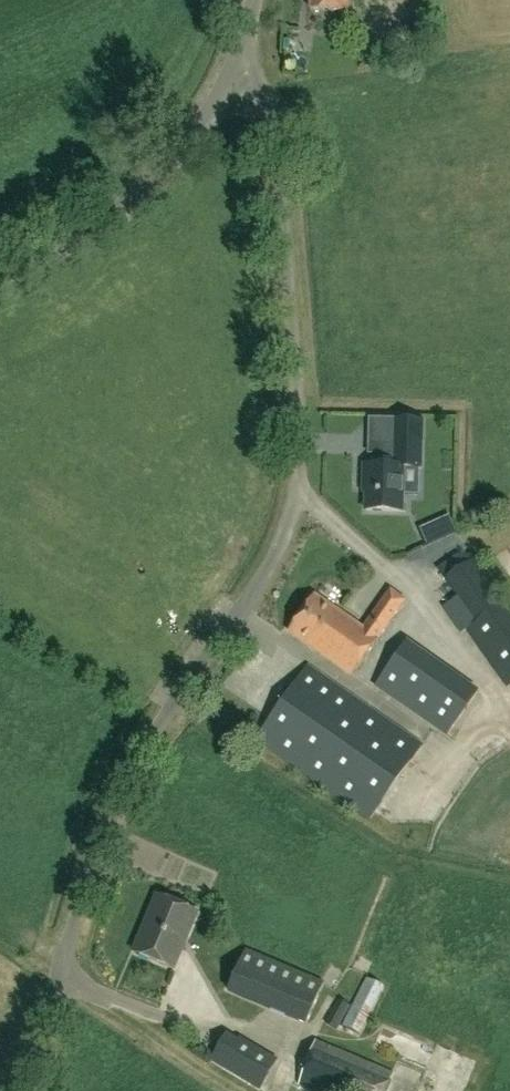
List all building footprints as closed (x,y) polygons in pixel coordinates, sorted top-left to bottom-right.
[(310,9),(347,12),(348,0),(311,0),(310,9)] [(430,53),(430,38),(420,38),(419,44),(415,43),(414,53),(430,53)] [(420,468),(421,443),(394,442),(394,466),(364,466),(364,482),(366,482),(366,511),(402,512),(403,468),(420,468)] [(445,579),(457,597),(443,607),(462,633),(468,629),(508,686),(509,685),(509,613),(503,603),(473,559),(445,579)] [(352,675),(406,599),(391,589),(363,629),(314,594),(289,631),(352,675)] [(447,737),(479,691),(408,640),(375,687),(447,737)] [(371,819),(422,746),(308,666),(257,739),(371,819)] [(173,968),(197,912),(158,896),(135,952),(173,968)] [(306,1025),(325,982),(246,949),(227,993),(306,1025)] [(360,1034),(384,987),(366,978),(343,1026),(360,1034)] [(260,1090),(278,1061),(241,1039),(238,1043),(226,1036),(213,1057),(225,1065),(223,1067),(260,1090)] [(394,1075),(316,1042),(298,1087),(309,1090),(387,1090),(394,1075)]
